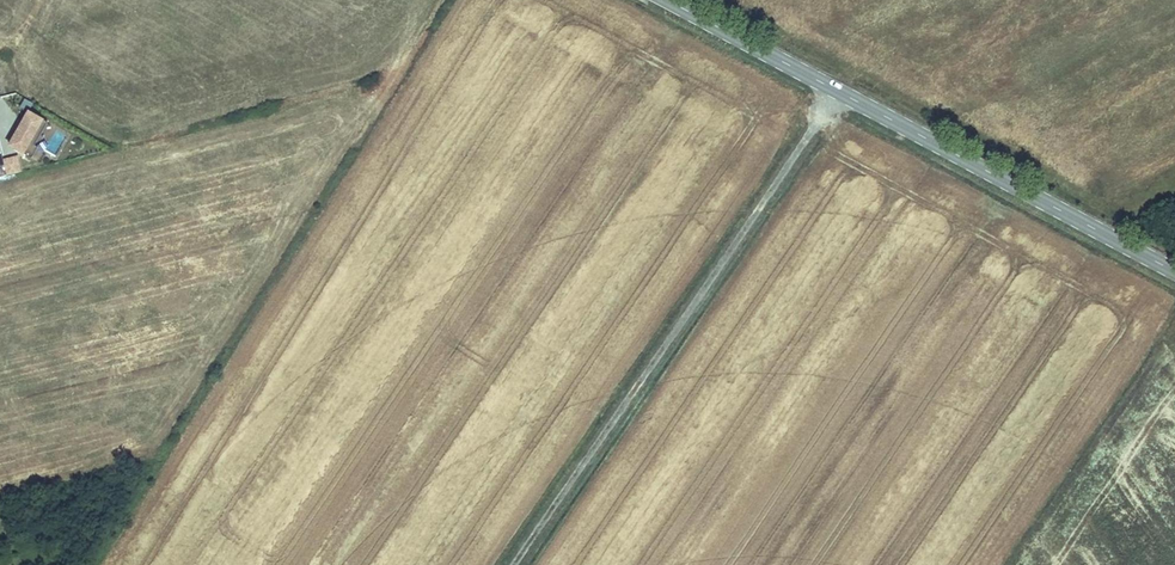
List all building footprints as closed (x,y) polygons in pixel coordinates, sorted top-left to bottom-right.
[(26,107),(30,100),(22,95),(18,103),(26,107)] [(31,142),(45,119),(26,108),(12,133),(16,135),(11,145),(29,155),(35,144),(31,142)] [(45,152),(56,157),(67,135),(55,130),(45,152)] [(11,145),(16,135),(12,133),(6,142),(11,145)] [(14,155),(0,158),(4,173),(17,170),(14,155)]
